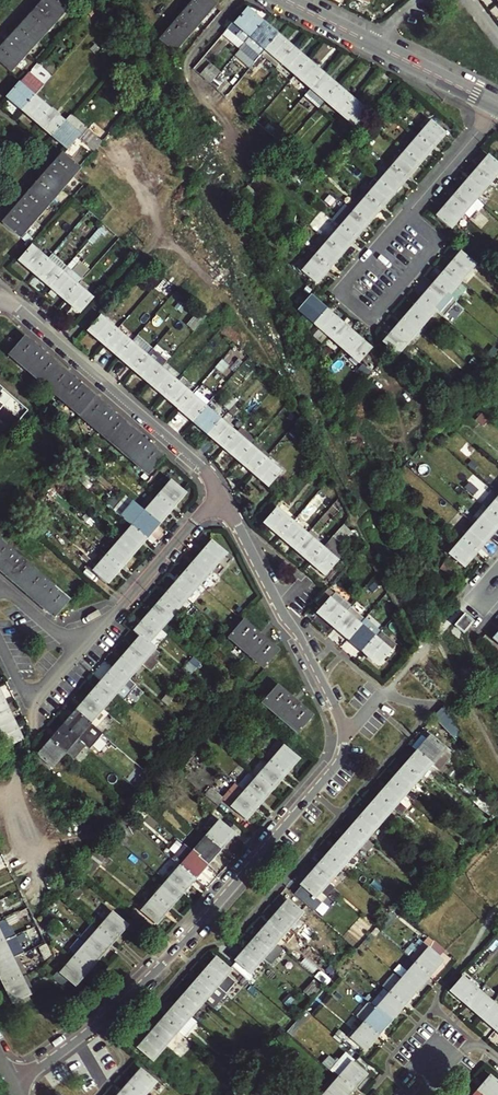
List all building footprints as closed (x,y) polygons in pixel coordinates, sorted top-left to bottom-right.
[(66,0),(43,0),(0,48),(0,64),(8,71),(70,4),(66,0)] [(208,0),(197,0),(160,42),(174,53),(215,6),(208,0)] [(243,43),(260,23),(246,11),(234,24),(232,23),(227,29),(243,43)] [(275,36),(260,23),(243,43),(259,57),(264,50),(275,36)] [(291,50),(275,36),(264,50),(280,63),(291,50)] [(280,63),(294,76),(306,62),(291,50),(280,63)] [(306,62),(294,76),(309,88),(320,75),(306,62)] [(208,84),(218,73),(208,64),(198,76),(208,84)] [(224,78),(218,73),(208,84),(214,89),(224,78)] [(309,88),(324,101),(335,88),(320,75),(309,88)] [(7,97),(22,109),(32,97),(18,84),(7,97)] [(350,100),(335,88),(324,101),(339,113),(350,100)] [(309,91),(305,95),(318,107),(322,103),(309,91)] [(22,109),(36,122),(47,110),(32,97),(22,109)] [(366,114),(350,100),(339,113),(354,127),(366,114)] [(62,123),(47,110),(36,122),(52,135),(62,123)] [(77,136),(62,123),(52,135),(67,148),(76,138),(92,151),(99,143),(83,130),(77,136)] [(430,124),(417,139),(429,150),(443,134),(430,124)] [(329,135),(324,131),(319,137),(324,141),(329,135)] [(429,150),(417,139),(404,154),(416,165),(429,150)] [(2,224),(18,238),(77,168),(62,154),(59,158),(2,224)] [(404,179),(416,165),(404,154),(392,168),(404,179)] [(476,171),(488,182),(497,171),(497,166),(488,158),(476,171)] [(392,168),(379,183),(391,194),(404,179),(392,168)] [(476,171),(463,186),(475,197),(488,182),(476,171)] [(372,178),(359,193),(366,198),(379,183),(372,178)] [(378,209),(391,194),(379,183),(366,198),(378,209)] [(463,186),(451,200),(463,211),(475,197),(463,186)] [(264,202),(251,191),(246,198),(259,209),(264,202)] [(366,224),(378,209),(366,198),(353,213),(366,224)] [(347,200),(343,205),(348,209),(353,204),(347,200)] [(450,226),(463,211),(451,200),(438,215),(450,226)] [(353,213),(340,228),(353,239),(366,224),(353,213)] [(327,242),(340,253),(353,239),(340,228),(327,242)] [(36,242),(30,248),(37,253),(43,247),(36,242)] [(327,268),(340,253),(327,242),(315,257),(327,268)] [(34,274),(46,261),(37,253),(30,248),(19,261),(34,274)] [(447,269),(460,280),(473,265),(460,254),(447,269)] [(314,283),(327,268),(315,257),(302,272),(314,283)] [(61,274),(46,261),(34,274),(49,287),(61,274)] [(73,272),(66,267),(61,274),(67,279),(73,272)] [(447,295),(460,280),(447,269),(434,284),(447,295)] [(67,279),(61,274),(49,287),(64,300),(75,286),(67,279)] [(434,310),(447,295),(434,284),(421,299),(434,310)] [(90,299),(75,286),(64,300),(79,312),(90,299)] [(323,310),(309,298),(299,309),(313,322),(323,310)] [(421,325),(434,310),(421,299),(408,314),(421,325)] [(339,324),(323,310),(313,322),(329,336),(339,324)] [(421,325),(408,314),(395,328),(408,339),(421,325)] [(100,317),(88,330),(103,343),(114,330),(100,317)] [(354,336),(339,324),(329,336),(344,349),(354,336)] [(395,354),(408,339),(395,328),(383,343),(395,354)] [(129,342),(114,330),(103,343),(117,355),(129,342)] [(369,350),(354,336),(344,349),(359,362),(369,350)] [(162,458),(24,339),(9,355),(148,474),(162,458)] [(144,356),(129,342),(117,355),(132,369),(144,356)] [(147,381),(158,368),(144,356),(132,369),(147,381)] [(174,381),(158,368),(147,381),(162,394),(174,381)] [(162,394),(177,407),(189,394),(174,381),(162,394)] [(477,389),(473,393),(483,402),(486,397),(477,389)] [(192,420),(203,407),(189,394),(177,407),(192,420)] [(219,420),(203,407),(192,420),(207,433),(219,420)] [(238,428),(243,421),(239,418),(233,424),(238,428)] [(222,446),(233,433),(219,420),(207,433),(222,446)] [(293,425),(280,441),(287,447),(300,432),(293,425)] [(222,446),(238,460),(249,447),(233,433),(222,446)] [(252,472),(263,459),(249,447),(238,460),(252,472)] [(278,462),(268,454),(263,459),(273,468),(278,462)] [(279,473),(273,468),(263,459),(252,472),(268,485),(279,473)] [(466,486),(476,494),(484,486),(474,477),(466,486)] [(169,482),(156,498),(169,509),(183,493),(169,482)] [(169,509),(156,498),(149,492),(137,506),(157,523),(169,509)] [(489,510),(497,518),(497,499),(489,510)] [(157,523),(137,506),(133,502),(120,517),(131,527),(145,539),(157,523)] [(280,536),(291,523),(275,510),(264,523),(280,536)] [(306,536),(311,530),(306,525),(312,517),(303,510),(291,523),(306,536)] [(489,510),(475,525),(488,536),(497,525),(497,518),(489,510)] [(306,525),(311,530),(320,519),(314,514),(312,517),(306,525)] [(295,549),(306,536),(291,523),(280,536),(295,549)] [(321,549),(310,562),(324,574),(341,555),(334,549),(349,531),(342,525),(321,549)] [(462,540),(475,552),(488,536),(475,525),(462,540)] [(132,554),(145,539),(131,527),(118,542),(132,554)] [(325,542),(311,530),(306,536),(320,548),(325,542)] [(321,549),(320,548),(306,536),(295,549),(310,562),(321,549)] [(462,540),(450,555),(462,566),(475,552),(462,540)] [(68,601),(0,542),(0,570),(54,617),(68,601)] [(118,542),(106,557),(119,568),(132,554),(118,542)] [(198,557),(211,568),(224,553),(211,542),(198,557)] [(65,549),(61,554),(71,563),(75,558),(65,549)] [(107,583),(119,568),(106,557),(93,572),(107,583)] [(211,568),(198,557),(185,572),(198,583),(211,568)] [(198,583),(209,593),(222,578),(211,568),(198,583)] [(198,583),(185,572),(173,587),(185,598),(198,583)] [(185,598),(173,587),(160,602),(178,618),(178,619),(192,603),(185,598)] [(342,612),(349,605),(334,592),(316,612),(331,625),(342,612)] [(178,618),(160,602),(147,616),(160,627),(165,632),(178,618)] [(331,625),(347,639),(358,626),(342,612),(331,625)] [(473,623),(464,615),(455,626),(464,634),(473,623)] [(160,627),(147,616),(134,632),(139,637),(146,643),(160,627)] [(373,639),(379,632),(364,619),(358,626),(347,639),(363,652),(373,639)] [(277,652),(243,621),(229,637),(264,667),(277,652)] [(146,643),(153,648),(166,633),(165,632),(160,627),(146,643)] [(139,637),(127,651),(140,663),(149,670),(157,662),(153,659),(148,654),(153,648),(146,643),(139,637)] [(388,652),(373,639),(363,652),(378,664),(388,652)] [(158,653),(153,648),(148,654),(153,659),(158,653)] [(140,663),(127,651),(114,666),(128,678),(140,663)] [(114,666),(102,681),(115,692),(128,678),(114,666)] [(102,681),(89,696),(102,707),(115,692),(102,681)] [(487,690),(492,698),(497,695),(497,685),(487,690)] [(311,716),(276,687),(263,702),(298,732),(311,716)] [(110,714),(102,707),(89,696),(76,712),(89,723),(90,721),(98,728),(110,714)] [(164,696),(158,703),(163,709),(170,701),(164,696)] [(0,708),(0,729),(12,723),(5,706),(0,708)] [(453,738),(462,731),(444,706),(434,714),(453,738)] [(102,734),(89,723),(76,712),(63,727),(76,738),(84,745),(89,749),(102,734)] [(21,740),(12,723),(0,729),(0,734),(6,747),(21,740)] [(63,727),(50,742),(63,753),(71,760),(84,745),(76,738),(63,727)] [(430,764),(439,772),(453,757),(430,737),(416,752),(430,764)] [(50,742),(32,763),(45,774),(63,753),(50,742)] [(297,759),(284,748),(270,764),(283,775),(297,759)] [(416,752),(404,767),(417,778),(430,764),(416,752)] [(283,775),(270,764),(257,779),(270,790),(283,775)] [(404,767),(391,782),(404,794),(417,778),(404,767)] [(257,779),(244,794),(257,805),(270,790),(257,779)] [(391,782),(378,797),(392,808),(401,817),(408,808),(399,800),(404,794),(391,782)] [(125,806),(138,791),(132,786),(119,801),(125,806)] [(205,796),(218,807),(224,800),(211,790),(205,796)] [(213,813),(218,807),(205,796),(203,794),(197,800),(213,813)] [(257,805),(244,794),(232,808),(245,819),(257,805)] [(378,797),(365,812),(378,823),(392,808),(378,797)] [(365,812),(352,827),(365,838),(378,823),(365,812)] [(206,837),(219,849),(233,833),(220,822),(206,837)] [(352,827),(339,841),(353,853),(358,846),(365,852),(372,844),(365,838),(352,827)] [(193,853),(206,864),(219,849),(206,837),(197,830),(184,844),(193,853)] [(326,856),(340,868),(353,853),(339,841),(326,856)] [(180,867),(193,879),(206,864),(193,853),(180,867)] [(326,856),(313,871),(327,883),(340,868),(326,856)] [(167,883),(180,894),(193,879),(180,867),(167,883)] [(327,883),(313,871),(300,886),(319,902),(332,887),(327,883)] [(154,897),(167,908),(180,894),(167,883),(154,897)] [(302,894),(298,899),(306,906),(310,901),(302,894)] [(167,908),(154,897),(141,912),(154,923),(167,908)] [(273,918),(287,929),(300,913),(287,902),(273,918)] [(99,930),(113,941),(125,926),(112,915),(99,930)] [(260,932),(274,944),(287,929),(273,918),(260,932)] [(3,942),(11,939),(3,921),(0,923),(0,944),(3,942)] [(99,930),(86,944),(100,956),(113,941),(99,930)] [(248,947),(261,959),(274,944),(260,932),(248,947)] [(12,960),(3,942),(0,944),(0,965),(12,960)] [(74,959),(87,970),(100,956),(86,944),(74,959)] [(261,959),(248,947),(234,962),(248,974),(261,959)] [(441,961),(428,950),(415,966),(427,976),(441,961)] [(74,959),(61,973),(74,985),(87,970),(74,959)] [(201,975),(213,985),(227,969),(215,959),(201,975)] [(20,978),(12,960),(0,965),(0,977),(4,986),(20,978)] [(394,965),(390,970),(397,977),(402,971),(394,965)] [(415,966),(402,980),(414,991),(427,976),(415,966)] [(213,985),(201,975),(189,990),(201,1000),(213,985)] [(20,978),(28,994),(31,992),(24,976),(20,978)] [(282,982),(275,976),(270,982),(277,987),(282,982)] [(20,978),(4,986),(12,1003),(29,996),(28,994),(20,978)] [(465,1003),(476,991),(461,978),(450,990),(465,1003)] [(414,991),(402,980),(389,995),(402,1006),(414,991)] [(189,990),(176,1004),(188,1015),(201,1000),(189,990)] [(480,1016),(491,1004),(476,991),(465,1003),(480,1016)] [(402,1006),(389,995),(376,1010),(389,1021),(402,1006)] [(188,1015),(176,1004),(164,1019),(176,1029),(188,1015)] [(497,1027),(497,1010),(491,1004),(480,1016),(496,1030),(497,1027)] [(389,1021),(376,1010),(364,1024),(376,1035),(389,1021)] [(151,1033),(163,1044),(176,1029),(164,1019),(151,1033)] [(364,1050),(376,1035),(364,1024),(351,1039),(364,1050)] [(176,1029),(163,1044),(169,1049),(182,1034),(176,1029)] [(163,1044),(151,1033),(137,1049),(150,1059),(163,1044)] [(339,1078),(352,1089),(364,1075),(352,1064),(339,1078)] [(145,1092),(153,1082),(140,1071),(127,1086),(138,1094),(142,1094),(145,1092)] [(352,1089),(339,1078),(326,1093),(329,1094),(346,1094),(352,1089)] [(476,1092),(479,1094),(496,1094),(497,1093),(497,1086),(489,1078),(476,1092)] [(145,1092),(149,1094),(153,1094),(159,1088),(153,1082),(145,1092)] [(222,1094),(225,1094),(228,1092),(218,1083),(214,1088),(222,1094)] [(127,1086),(119,1094),(138,1094),(127,1086)]
